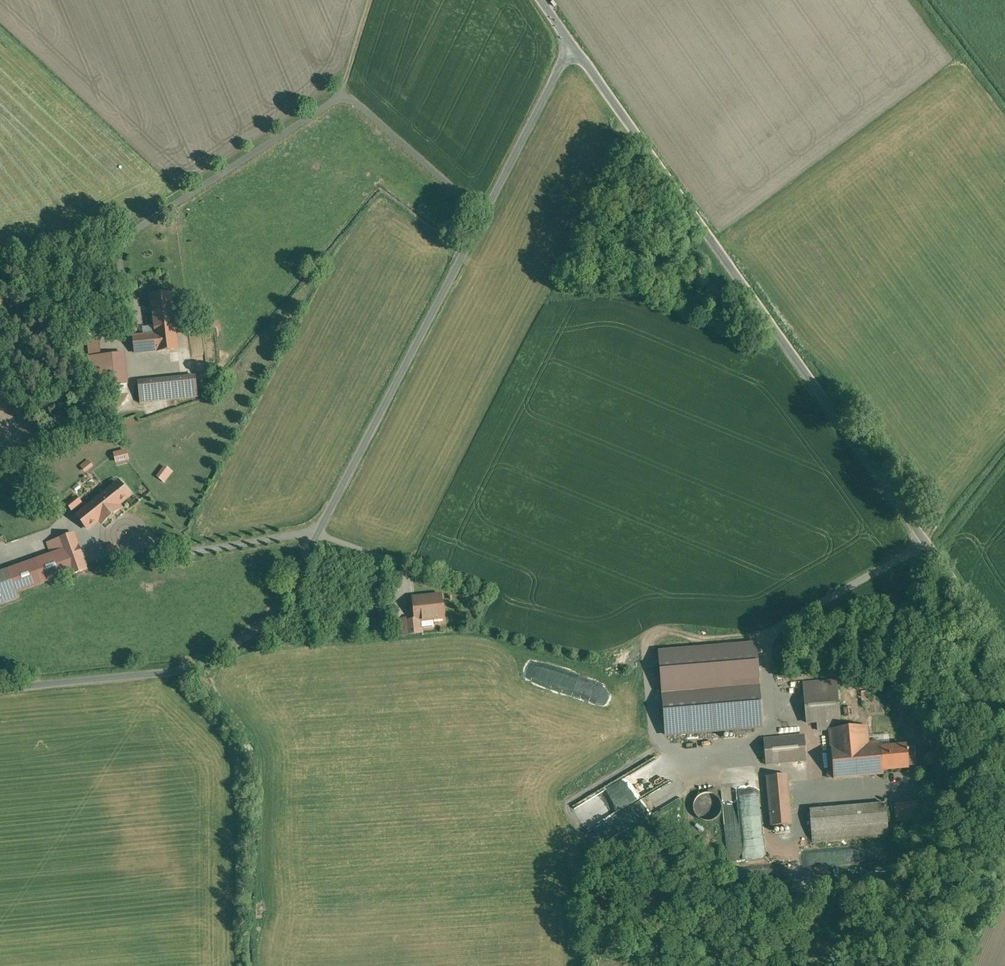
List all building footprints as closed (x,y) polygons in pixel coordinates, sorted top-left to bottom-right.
[(152,296),(155,326),(175,325),(171,294),(152,296)] [(155,326),(153,327),(153,334),(133,336),(135,353),(178,349),(175,325),(155,326)] [(125,354),(90,357),(93,387),(127,384),(125,354)] [(196,377),(138,383),(140,403),(195,397),(195,393),(198,393),(196,377)] [(130,450),(116,452),(118,463),(132,460),(130,450)] [(88,460),(81,466),(85,471),(92,465),(88,460)] [(158,477),(166,483),(174,471),(166,465),(158,477)] [(118,481),(76,513),(87,528),(99,519),(102,523),(123,507),(120,503),(130,495),(118,481)] [(76,495),(67,503),(72,509),(81,502),(76,495)] [(52,554),(8,569),(16,592),(17,592),(88,566),(76,533),(48,543),(52,554)] [(8,569),(0,572),(0,605),(19,598),(17,592),(16,592),(8,569)] [(440,595),(412,598),(414,620),(420,620),(442,618),(440,595)] [(421,633),(420,620),(414,620),(404,621),(405,634),(421,633)] [(829,729),(840,729),(836,680),(804,683),(807,723),(817,722),(818,730),(829,729)] [(759,684),(664,692),(668,735),(763,728),(759,684)] [(840,729),(829,729),(834,778),(883,774),(883,770),(881,747),(880,742),(868,743),(866,726),(840,729)] [(804,735),(763,739),(766,764),(806,760),(804,735)] [(906,745),(881,747),(883,770),(908,768),(906,745)] [(787,774),(767,776),(771,826),(792,824),(787,774)] [(698,817),(702,819),(706,820),(710,820),(715,818),(718,815),(721,811),(721,806),(720,802),(718,797),(714,794),(710,793),(705,793),(701,794),(697,797),(695,801),(693,805),(694,809),(695,814),(698,817)] [(755,827),(742,828),(740,837),(737,849),(737,857),(740,845),(741,852),(749,855),(760,854),(762,846),(761,841),(762,839),(761,811),(759,816),(749,813),(743,814),(742,799),(741,804),(742,824),(755,827)] [(919,801),(895,803),(896,820),(920,819),(919,801)] [(885,803),(810,810),(812,842),(888,836),(885,803)] [(725,854),(733,853),(733,846),(725,846),(725,854)]
